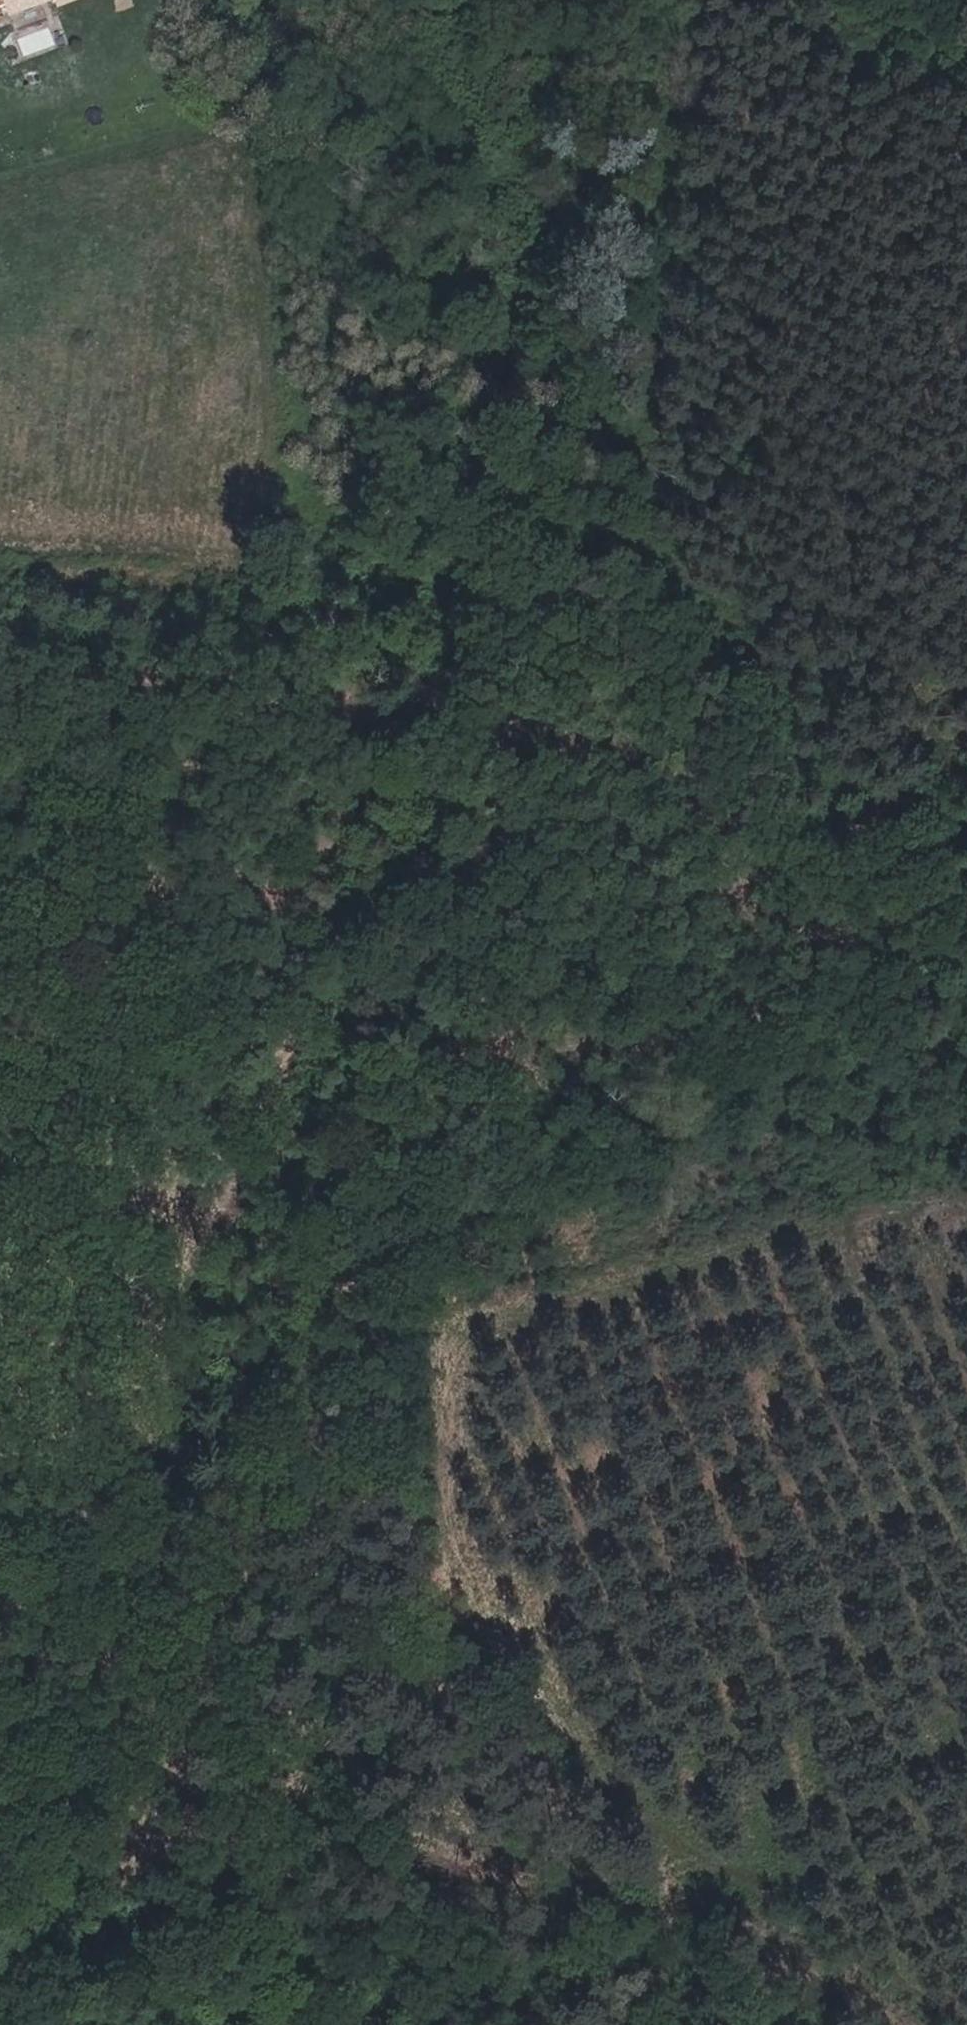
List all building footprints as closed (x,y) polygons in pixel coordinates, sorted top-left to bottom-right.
[(20,7),(17,0),(0,0),(0,16),(20,7)] [(49,6),(47,0),(29,0),(32,11),(49,6)] [(68,2024),(93,2024),(78,2010),(68,2024)]
